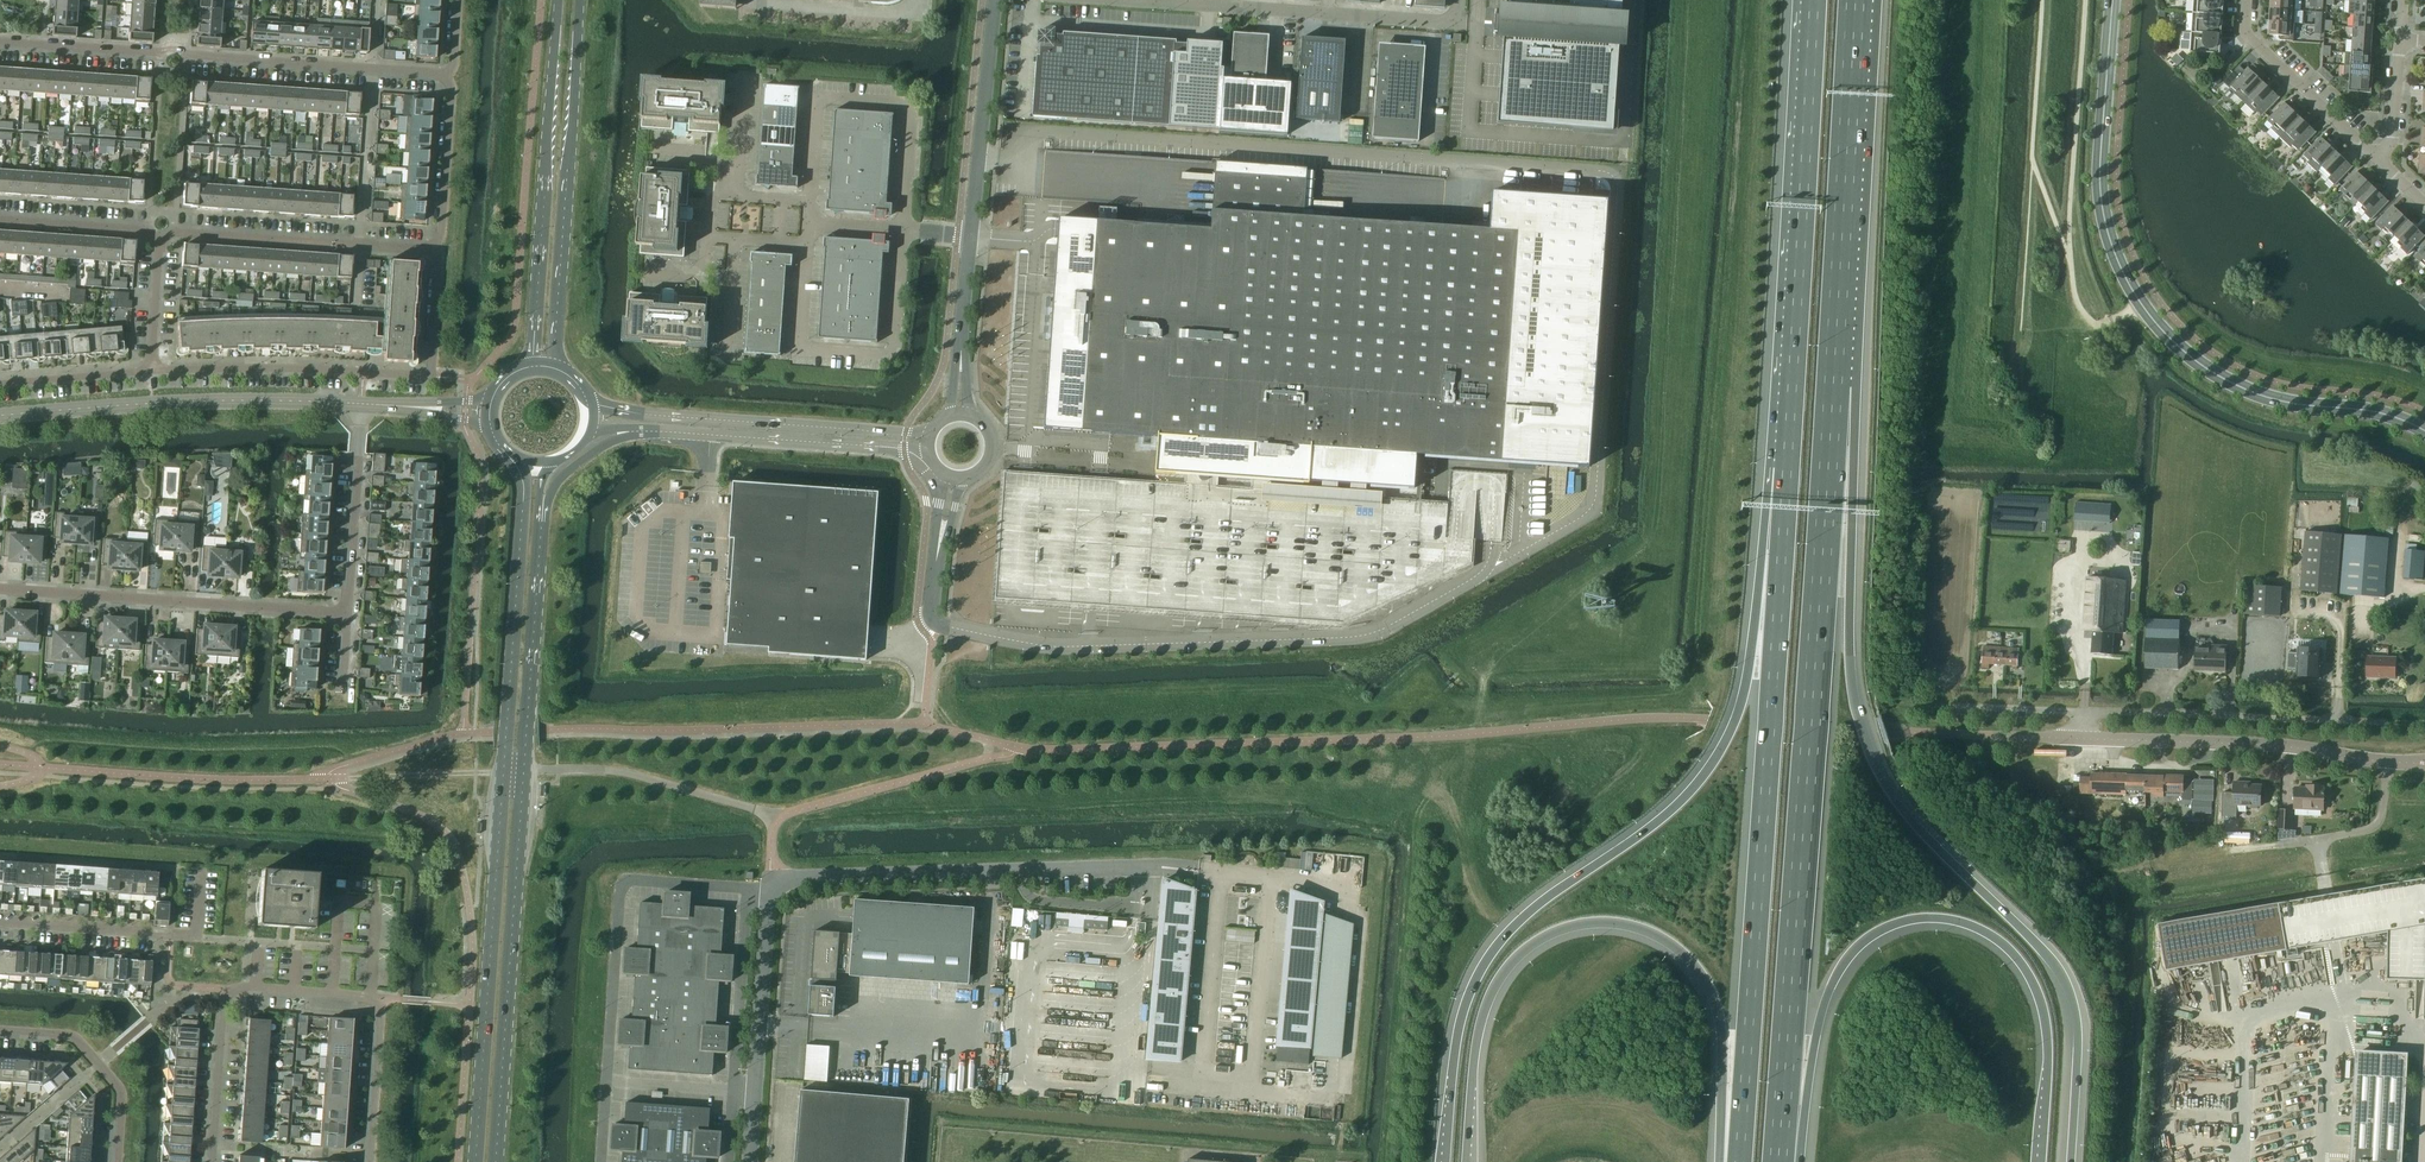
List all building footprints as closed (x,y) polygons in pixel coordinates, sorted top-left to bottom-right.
[(78,0),(55,0),(54,10),(77,12),(78,0)] [(223,0),(200,0),(199,8),(222,9),(223,0)] [(700,8),(736,10),(737,0),(701,0),(700,8)] [(1414,6),(1414,7),(1427,8),(1432,8),(1444,9),(1445,0),(1415,0),(1414,6)] [(1505,9),(1500,8),(1500,15),(1494,14),(1495,17),(1495,21),(1495,25),(1494,29),(1493,31),(1499,32),(1498,38),(1503,38),(1497,124),(1572,129),(1572,134),(1616,137),(1618,112),(1613,111),(1618,47),(1622,47),(1625,17),(1620,17),(1621,0),(1505,0),(1505,9)] [(2193,13),(2223,15),(2224,1),(2221,1),(2222,0),(2194,0),(2193,13)] [(2296,0),(2272,0),(2272,9),(2295,10),(2296,0)] [(2377,16),(2378,3),(2355,2),(2354,14),(2377,16)] [(153,17),(154,4),(131,3),(130,16),(153,17)] [(437,24),(438,7),(415,6),(413,23),(437,24)] [(221,22),(222,9),(199,8),(198,20),(221,22)] [(2294,23),(2295,10),(2272,9),(2271,22),(2294,23)] [(76,25),(77,12),(54,10),(53,23),(76,25)] [(2223,15),(2193,13),(2192,32),(2222,34),(2223,21),(2220,21),(2220,15),(2223,15)] [(2376,29),(2377,16),(2354,14),(2354,27),(2376,29)] [(153,30),(153,17),(130,16),(130,28),(153,30)] [(264,46),(277,47),(278,24),(279,18),(266,17),(266,23),(265,23),(264,46)] [(1231,26),(1231,18),(1223,18),(1223,26),(1231,26)] [(315,49),(328,50),(330,20),(317,19),(317,27),(315,49)] [(220,35),(221,22),(198,20),(197,33),(220,35)] [(328,50),(341,51),(343,21),(330,20),(328,50)] [(341,51),(353,52),(356,22),(343,21),(341,51)] [(264,46),(265,23),(252,22),(252,27),(251,27),(251,40),(250,45),(264,46)] [(353,52),(367,53),(367,48),(368,35),(369,23),(356,22),(353,52)] [(2293,41),(2294,23),(2271,22),(2270,35),(2279,36),(2279,38),(2280,40),(2285,40),(2293,41)] [(75,38),(76,25),(53,23),(52,36),(57,37),(70,38),(75,38)] [(436,41),(437,24),(413,23),(418,23),(417,40),(436,41)] [(289,48),(291,25),(278,24),(277,47),(289,48)] [(302,49),(304,26),(291,25),(289,48),(302,49)] [(315,49),(317,27),(304,26),(302,49),(315,49)] [(2375,42),(2376,29),(2354,27),(2353,40),(2375,42)] [(152,43),(153,30),(130,28),(129,42),(134,42),(146,43),(152,43)] [(1037,56),(1032,117),(1195,128),(1219,130),(1225,45),(1201,43),(1187,42),(1187,44),(1176,44),(1176,41),(1063,33),(1063,36),(1052,35),(1052,32),(1048,32),(1038,31),(1038,41),(1037,45),(1040,45),(1040,49),(1039,56),(1037,56)] [(2222,35),(2222,34),(2192,32),(2190,52),(2220,54),(2221,40),(2219,40),(2219,35),(2222,35)] [(219,48),(220,35),(197,33),(196,47),(202,47),(214,48),(219,48)] [(1232,49),(1227,128),(1262,130),(1268,49),(1269,36),(1248,34),(1241,34),(1233,33),(1232,49)] [(1460,42),(1461,34),(1453,34),(1453,42),(1460,42)] [(1301,49),(1296,119),(1339,122),(1345,49),(1345,41),(1343,40),(1343,45),(1327,44),(1327,40),(1319,39),(1319,43),(1303,42),(1304,38),(1302,37),(1301,49)] [(435,59),(436,41),(417,40),(415,58),(435,59)] [(2375,42),(2353,40),(2352,53),(2372,54),(2372,42),(2375,42)] [(1378,52),(1372,138),(1418,142),(1424,56),(1425,47),(1414,46),(1390,45),(1379,44),(1378,52)] [(394,60),(395,51),(382,50),(378,54),(379,55),(378,55),(382,59),(394,60)] [(2180,52),(2171,62),(2175,66),(2185,56),(2180,52)] [(2371,66),(2372,54),(2352,53),(2346,52),(2345,65),(2351,66),(2374,67),(2374,66),(2371,66)] [(2374,67),(2351,66),(2345,65),(2344,78),(2350,78),(2373,80),(2374,67)] [(2244,103),(2264,83),(2248,67),(2245,71),(2239,66),(2223,82),(2229,88),(2231,86),(2236,91),(2234,94),(2244,103)] [(2323,67),(2318,73),(2324,78),(2329,72),(2323,67)] [(8,69),(0,68),(0,90),(7,91),(8,69)] [(20,92),(21,70),(8,69),(7,91),(20,92)] [(33,93),(34,71),(21,70),(20,92),(33,93)] [(45,94),(47,72),(34,71),(33,93),(45,94)] [(58,94),(60,73),(47,72),(45,94),(58,94)] [(2324,78),(2329,83),(2334,77),(2329,72),(2324,78)] [(71,95),(73,74),(60,73),(58,94),(71,95)] [(84,96),(86,75),(73,74),(71,95),(84,96)] [(97,97),(98,76),(86,75),(84,96),(97,97)] [(110,98),(111,76),(98,76),(97,97),(110,98)] [(123,99),(124,77),(111,76),(110,98),(123,99)] [(135,103),(137,78),(124,77),(123,99),(135,100),(134,103),(135,103)] [(137,78),(135,103),(149,104),(150,79),(137,78)] [(721,108),(725,108),(726,84),(705,82),(705,85),(662,81),(663,79),(641,78),(640,102),(643,102),(641,128),(672,130),(672,120),(677,120),(677,124),(683,125),(684,120),(689,121),(688,132),(719,134),(721,108)] [(2372,94),(2373,80),(2350,78),(2349,92),(2350,92),(2351,94),(2353,95),(2354,96),(2356,97),(2359,97),(2359,93),(2372,94)] [(203,108),(205,83),(192,82),(190,107),(203,108)] [(216,106),(218,84),(205,83),(203,108),(204,108),(204,105),(216,106)] [(2264,83),(2244,103),(2254,113),(2257,111),(2262,116),(2280,98),(2264,83)] [(229,107),(231,85),(218,84),(216,106),(229,107)] [(242,108),(244,86),(231,85),(229,107),(242,108)] [(797,108),(798,92),(799,90),(799,87),(764,85),(764,90),(765,90),(763,105),(797,108)] [(255,108),(256,87),(244,86),(242,108),(255,108)] [(268,109),(269,88),(256,87),(255,108),(268,109)] [(281,110),(282,89),(269,88),(268,109),(281,110)] [(294,111),(295,90),(282,89),(281,110),(294,111)] [(306,112),(308,91),(295,90),(294,111),(306,112)] [(319,113),(321,92),(308,91),(306,112),(319,113)] [(332,114),(334,92),(321,92),(319,113),(332,114)] [(345,118),(346,93),(334,92),(332,114),(344,115),(344,118),(345,118)] [(346,93),(345,118),(358,119),(360,94),(346,93)] [(421,100),(421,96),(413,95),(411,117),(407,116),(407,117),(430,118),(431,101),(421,100)] [(2267,120),(2273,126),(2271,128),(2281,138),(2300,117),(2284,102),(2267,120)] [(796,128),(797,108),(763,105),(762,125),(796,128)] [(893,117),(894,114),(834,110),(834,112),(835,112),(829,200),(827,199),(826,211),(833,211),(835,214),(841,212),(876,214),(882,218),(884,215),(891,215),(892,204),(886,204),(893,117)] [(429,135),(430,118),(407,117),(406,134),(429,135)] [(2299,151),(2316,132),(2300,117),(2281,138),(2291,148),(2293,145),(2299,151)] [(794,148),(796,128),(762,125),(761,145),(794,148)] [(133,131),(133,138),(142,139),(140,139),(141,132),(133,131)] [(428,153),(429,135),(406,134),(404,151),(428,153)] [(2322,167),(2337,152),(2321,137),(2303,155),(2309,161),(2307,163),(2317,172),(2322,167)] [(793,168),(794,148),(761,145),(759,165),(793,168)] [(427,170),(428,153),(404,151),(409,152),(407,168),(427,170)] [(2337,152),(2322,167),(2331,176),(2329,179),(2335,185),(2353,167),(2337,152)] [(1266,481),(1309,484),(1309,482),(1414,489),(1416,456),(1588,468),(1607,200),(1491,192),(1489,230),(1303,217),(1307,169),(1216,162),(1212,210),(1211,225),(1211,229),(1059,219),(1044,429),(1158,437),(1156,464),(1155,473),(1255,480),(1256,484),(1258,486),(1262,486),(1265,484),(1266,481)] [(792,177),(793,168),(759,165),(759,175),(757,175),(756,186),(763,186),(768,190),(771,187),(797,188),(798,177),(792,177)] [(425,187),(427,170),(407,168),(406,185),(402,185),(425,187)] [(690,171),(652,168),(646,168),(646,176),(641,176),(640,193),(639,196),(636,203),(635,210),(635,218),(637,225),(638,228),(636,246),(641,246),(640,254),(684,257),(686,222),(677,222),(678,217),(680,217),(681,206),(687,206),(690,171)] [(14,172),(1,171),(0,188),(0,193),(12,194),(14,172)] [(2357,171),(2339,189),(2345,195),(2344,196),(2354,206),(2358,202),(2373,186),(2357,171)] [(25,194),(27,173),(14,172),(12,194),(25,194)] [(38,195),(40,174),(27,173),(25,194),(38,195)] [(51,196),(53,175),(40,174),(38,195),(51,196)] [(64,197),(66,176),(53,175),(51,196),(64,197)] [(77,198),(78,176),(66,176),(64,197),(77,198)] [(90,199),(91,177),(78,176),(77,198),(90,199)] [(102,200),(104,178),(91,177),(90,199),(102,200)] [(128,202),(130,177),(129,177),(129,180),(117,179),(115,201),(128,202)] [(130,177),(128,202),(142,203),(143,178),(130,177)] [(115,201),(117,179),(104,178),(102,200),(115,201)] [(196,207),(198,182),(185,181),(183,206),(196,207)] [(209,208),(211,186),(199,185),(199,182),(198,182),(196,207),(209,208)] [(424,204),(425,187),(402,185),(401,202),(424,204)] [(222,208),(224,187),(211,186),(209,208),(222,208)] [(2373,186),(2358,202),(2368,211),(2365,214),(2371,220),(2389,202),(2373,186)] [(235,209),(236,188),(224,187),(222,208),(235,209)] [(248,210),(249,189),(236,188),(235,209),(248,210)] [(260,211),(262,190),(249,189),(248,210),(260,211)] [(273,212),(275,190),(262,190),(260,211),(273,212)] [(286,213),(288,191),(275,190),(273,212),(286,213)] [(299,214),(301,192),(288,191),(286,213),(299,214)] [(312,215),(314,193),(301,192),(299,214),(312,215)] [(338,217),(339,192),(338,195),(326,194),(325,216),(338,217)] [(339,192),(338,217),(351,218),(353,193),(339,192)] [(325,216),(326,194),(314,193),(312,215),(325,216)] [(423,221),(424,204),(401,202),(399,220),(423,221)] [(1211,225),(1212,210),(1121,204),(1120,219),(1211,225)] [(2394,236),(2409,221),(2393,206),(2376,224),(2382,230),(2385,227),(2394,236)] [(370,222),(382,223),(383,213),(371,212),(366,216),(367,217),(366,218),(370,222)] [(2394,236),(2404,245),(2401,248),(2408,255),(2424,236),(2409,221),(2394,236)] [(17,255),(19,233),(6,232),(5,254),(17,255)] [(30,256),(32,234),(19,233),(17,255),(30,256)] [(43,257),(45,235),(32,234),(30,256),(43,257)] [(56,258),(58,236),(45,235),(43,257),(56,258)] [(875,241),(839,239),(833,235),(831,238),(824,238),(823,249),(825,249),(819,336),(818,336),(818,338),(877,343),(877,340),(876,340),(883,253),(889,254),(889,242),(882,242),(881,238),(875,241)] [(69,258),(70,237),(58,236),(56,258),(69,258)] [(2362,236),(2358,240),(2363,245),(2367,241),(2362,236)] [(82,259),(83,238),(70,237),(69,258),(82,259)] [(95,260),(96,239),(83,238),(82,259),(95,260)] [(107,261),(109,239),(96,239),(95,260),(107,261)] [(120,265),(122,240),(109,239),(107,261),(119,262),(119,265),(120,265)] [(122,240),(120,265),(133,266),(135,241),(122,240)] [(195,270),(197,246),(184,245),(182,269),(195,270)] [(2414,256),(2420,263),(2423,260),(2424,262),(2424,245),(2414,256)] [(208,268),(210,247),(197,246),(195,270),(196,270),(196,267),(208,268)] [(221,269),(223,248),(210,247),(208,268),(221,269)] [(234,270),(235,249),(223,248),(221,269),(234,270)] [(247,271),(248,249),(235,249),(234,270),(247,271)] [(260,272),(261,250),(248,249),(247,271),(260,272)] [(273,273),(274,251),(261,250),(260,272),(273,273)] [(752,267),(786,270),(786,266),(792,266),(792,255),(766,254),(764,250),(758,253),(751,252),(750,263),(752,264),(752,267)] [(285,274),(287,252),(274,251),(273,273),(285,274)] [(298,275),(300,253),(287,252),(285,274),(298,275)] [(311,276),(313,254),(300,253),(298,275),(311,276)] [(324,277),(325,255),(313,254),(311,276),(324,277)] [(337,280),(338,256),(325,255),(324,277),(336,277),(336,280),(337,280)] [(338,256),(337,280),(350,281),(352,257),(338,256)] [(374,268),(374,260),(366,259),(366,267),(374,268)] [(415,346),(416,330),(417,314),(418,305),(419,305),(421,300),(421,298),(421,295),(420,290),(419,290),(419,281),(420,272),(421,272),(423,268),(423,264),(423,262),(421,260),(419,260),(417,261),(415,264),(390,262),(389,279),(388,295),(385,294),(385,295),(384,311),(383,320),(375,320),(375,327),(374,343),(373,351),(380,351),(379,354),(384,354),(383,362),(410,363),(411,356),(414,356),(415,346)] [(785,284),(786,270),(752,267),(751,282),(785,284)] [(76,289),(74,289),(75,282),(67,281),(68,279),(67,279),(67,285),(67,288),(70,289),(76,289)] [(784,298),(785,284),(751,282),(750,296),(784,298)] [(85,290),(76,289),(70,289),(69,296),(84,297),(85,290)] [(128,293),(118,292),(114,292),(113,300),(117,300),(128,301),(128,300),(128,293)] [(661,295),(637,293),(630,293),(628,319),(624,319),(622,343),(644,345),(644,342),(686,345),(686,348),(707,349),(710,316),(706,316),(708,298),(677,296),(676,307),(671,307),(671,302),(665,302),(664,306),(660,306),(661,295)] [(84,305),(84,297),(69,296),(69,304),(84,305)] [(783,313),(784,298),(750,296),(749,310),(783,313)] [(18,301),(19,316),(27,315),(26,300),(18,301)] [(131,301),(128,300),(128,301),(117,300),(116,307),(131,309),(131,301)] [(12,316),(19,316),(18,301),(11,302),(12,316)] [(48,303),(49,318),(57,318),(56,302),(48,303)] [(41,319),(49,318),(48,303),(40,304),(41,319)] [(782,327),(783,313),(749,310),(748,325),(782,327)] [(252,350),(261,350),(270,350),(270,351),(274,352),(277,352),(280,352),(284,351),(284,350),(293,350),(302,350),(302,351),(306,353),(309,353),(312,353),(316,351),(316,350),(325,350),(334,351),(334,352),(338,354),(341,354),(344,354),(348,353),(349,352),(357,352),(366,353),(366,350),(373,351),(374,343),(375,327),(375,320),(359,319),(358,319),(358,322),(342,321),(326,320),(310,320),(293,320),(277,319),(260,319),(244,320),(227,320),(211,321),(195,322),(177,323),(178,337),(179,348),(177,349),(176,350),(176,352),(177,354),(179,356),(181,356),(185,355),(188,353),(188,352),(196,352),(205,351),(205,352),(210,354),(212,354),(215,354),(220,352),(220,351),(228,350),(237,350),(237,351),(242,353),(244,353),(247,353),(252,351),(252,350)] [(780,341),(782,327),(748,325),(747,339),(780,341)] [(106,328),(109,353),(115,352),(115,353),(119,355),(122,355),(125,355),(127,353),(127,351),(127,348),(125,347),(123,346),(123,342),(121,326),(106,328)] [(102,353),(109,353),(106,328),(92,329),(95,358),(99,356),(102,354),(102,353)] [(90,357),(95,358),(92,329),(78,330),(80,355),(86,355),(90,357)] [(74,356),(80,355),(78,330),(64,331),(66,360),(71,359),(74,356)] [(62,360),(66,360),(64,331),(50,333),(52,358),(58,357),(58,358),(62,360)] [(46,358),(52,358),(50,333),(35,334),(38,362),(42,361),(46,359),(46,358)] [(33,362),(38,362),(35,334),(21,335),(23,360),(30,360),(33,362)] [(17,361),(23,360),(21,335),(7,336),(9,365),(14,364),(17,361)] [(9,365),(7,336),(0,337),(0,362),(1,362),(5,364),(9,365)] [(780,353),(780,341),(747,339),(746,348),(745,348),(745,353),(780,356),(780,353)] [(373,453),(373,454),(371,472),(384,473),(385,454),(373,453)] [(213,455),(213,461),(215,468),(230,468),(231,454),(213,455)] [(305,476),(330,477),(331,458),(323,457),(323,454),(312,454),(311,471),(305,471),(305,476)] [(166,460),(165,468),(179,468),(179,460),(166,460)] [(133,461),(132,469),(143,470),(144,462),(133,461)] [(409,483),(433,485),(434,465),(429,465),(429,462),(421,461),(420,464),(410,463),(409,474),(414,475),(414,483),(409,483)] [(63,474),(80,473),(80,463),(62,464),(63,474)] [(13,469),(12,488),(25,489),(26,470),(13,469)] [(46,472),(44,490),(53,490),(54,473),(46,472)] [(328,497),(330,477),(305,476),(304,495),(328,497)] [(205,481),(204,495),(212,496),(213,482),(205,481)] [(2411,487),(2424,499),(2424,498),(2424,489),(2416,481),(2411,487)] [(866,660),(867,656),(868,640),(878,493),(733,482),(729,539),(734,539),(727,645),(769,648),(768,653),(866,660)] [(432,504),(433,485),(409,483),(408,494),(413,494),(413,502),(407,502),(407,503),(408,503),(408,502),(412,503),(432,504)] [(327,516),(328,497),(304,495),(303,499),(309,500),(308,515),(327,516)] [(2109,528),(2110,525),(2112,502),(2093,500),(2091,527),(2109,528)] [(384,512),(385,502),(369,501),(369,511),(384,512)] [(430,523),(432,504),(412,503),(411,521),(406,521),(406,522),(406,521),(411,522),(430,523)] [(75,543),(77,514),(55,512),(53,538),(60,538),(60,542),(75,543)] [(77,514),(75,543),(90,545),(90,541),(97,541),(99,515),(77,514)] [(327,516),(308,515),(302,514),(301,533),(326,535),(327,516)] [(174,551),(177,521),(154,519),(153,545),(160,546),(159,550),(174,551)] [(177,521),(174,551),(189,552),(190,548),(197,548),(199,522),(177,521)] [(429,542),(430,523),(411,522),(410,541),(405,540),(405,541),(429,542)] [(23,562),(26,533),(3,531),(2,557),(9,557),(8,561),(23,562)] [(125,545),(123,570),(138,571),(138,567),(145,567),(147,541),(148,533),(127,532),(126,540),(125,540),(125,545)] [(2337,594),(2342,535),(2306,532),(2301,591),(2337,594)] [(26,533),(23,562),(38,564),(39,560),(46,560),(48,534),(39,534),(26,533)] [(324,554),(326,535),(301,533),(300,553),(324,554)] [(2384,598),(2388,538),(2345,535),(2341,594),(2384,598)] [(103,538),(101,564),(108,565),(108,568),(123,570),(125,545),(111,544),(112,539),(103,538)] [(203,545),(201,571),(208,572),(208,576),(223,577),(225,547),(225,539),(205,538),(203,539),(203,545)] [(428,562),(429,542),(405,541),(404,551),(409,552),(408,560),(428,562)] [(225,547),(223,577),(237,578),(238,574),(245,574),(247,548),(225,547)] [(2422,580),(2424,551),(2405,550),(2403,579),(2422,580)] [(323,573),(324,554),(300,553),(299,557),(305,557),(304,572),(323,573)] [(401,559),(400,573),(407,574),(407,579),(402,579),(426,581),(428,562),(408,560),(401,559)] [(366,567),(366,576),(374,576),(375,567),(366,567)] [(323,573),(304,572),(298,572),(297,591),(321,593),(323,573)] [(2094,631),(2092,654),(2112,655),(2114,633),(2122,633),(2126,581),(2087,578),(2083,631),(2094,631)] [(425,600),(426,581),(402,579),(401,590),(406,590),(406,598),(400,598),(400,599),(401,599),(401,598),(406,598),(406,599),(425,600)] [(2280,616),(2282,587),(2246,584),(2244,614),(2280,616)] [(423,619),(425,600),(406,599),(404,618),(423,619)] [(20,612),(5,611),(5,615),(0,615),(0,641),(4,641),(5,636),(18,637),(20,612)] [(18,637),(18,642),(31,643),(40,644),(40,643),(41,618),(34,617),(35,613),(20,612),(18,637)] [(363,616),(362,624),(376,625),(377,617),(363,616)] [(422,638),(423,619),(404,618),(399,617),(398,631),(403,631),(403,637),(398,636),(398,637),(403,637),(422,638)] [(117,649),(119,619),(104,618),(104,622),(97,622),(95,648),(104,648),(104,643),(117,644),(116,649),(117,649)] [(119,619),(117,649),(139,651),(141,625),(134,624),(134,620),(119,619)] [(2179,669),(2180,643),(2180,621),(2146,620),(2145,668),(2179,669)] [(217,656),(219,626),(204,625),(204,629),(196,629),(195,655),(217,656)] [(219,626),(217,656),(239,658),(241,632),(233,631),(234,627),(219,626)] [(293,648),(317,650),(319,630),(300,629),(299,644),(293,644),(293,648)] [(66,665),(68,635),(53,634),(53,638),(46,637),(44,663),(66,665)] [(68,635),(66,665),(78,665),(77,672),(87,673),(87,666),(88,666),(90,640),(83,640),(83,636),(68,635)] [(421,658),(422,638),(403,637),(402,656),(421,658)] [(166,672),(168,642),(153,641),(153,645),(145,644),(144,670),(166,672)] [(168,642),(166,672),(188,673),(189,647),(182,647),(183,643),(168,642)] [(2001,652),(2001,647),(1983,646),(1982,667),(1989,668),(1989,664),(2006,665),(2007,653),(2001,652)] [(2226,668),(2227,646),(2212,646),(2212,649),(2196,648),(2195,657),(2195,670),(2212,671),(2212,667),(2226,668)] [(2007,653),(2006,665),(2013,665),(2012,669),(2017,669),(2018,649),(2001,647),(2001,652),(2007,653)] [(316,669),(317,650),(293,648),(291,668),(316,669)] [(2288,652),(2287,669),(2296,669),(2296,676),(2308,677),(2310,649),(2298,648),(2298,653),(2288,652)] [(2310,649),(2308,677),(2321,678),(2323,650),(2310,649)] [(419,677),(421,658),(402,656),(394,656),(393,669),(396,669),(395,675),(419,677)] [(2367,677),(2395,678),(2396,658),(2367,657),(2367,677)] [(315,689),(316,669),(291,668),(290,687),(295,688),(295,690),(296,690),(305,691),(306,691),(306,688),(315,689)] [(418,696),(419,677),(395,675),(394,685),(399,686),(399,695),(418,696)] [(140,680),(140,687),(148,688),(148,680),(140,680)] [(81,690),(80,703),(88,703),(89,690),(81,690)] [(2145,791),(2146,775),(2091,773),(2091,777),(2081,777),(2081,782),(2074,782),(2074,797),(2081,797),(2081,793),(2127,795),(2127,794),(2136,794),(2136,791),(2145,791)] [(2146,775),(2145,791),(2154,791),(2154,796),(2163,796),(2164,795),(2164,775),(2146,775)] [(2184,776),(2164,775),(2164,795),(2175,795),(2175,800),(2192,800),(2192,779),(2184,779),(2184,776)] [(2213,800),(2213,781),(2195,780),(2194,810),(2210,811),(2210,800),(2213,800)] [(2223,792),(2222,816),(2236,817),(2237,805),(2248,805),(2249,808),(2256,808),(2258,806),(2260,806),(2261,785),(2245,784),(2245,782),(2234,782),(2233,793),(2223,792)] [(2322,789),(2323,786),(2307,785),(2307,788),(2295,788),(2294,808),(2323,809),(2324,804),(2326,803),(2327,796),(2324,795),(2324,789),(2322,789)] [(2291,829),(2292,810),(2280,810),(2279,829),(2291,829)] [(15,886),(16,862),(4,861),(2,886),(15,886)] [(28,887),(29,863),(16,862),(15,886),(28,887)] [(41,888),(42,864),(29,863),(28,887),(41,888)] [(54,889),(55,865),(42,864),(41,888),(54,889)] [(66,890),(68,866),(55,865),(54,889),(66,890)] [(79,891),(81,867),(68,866),(66,890),(79,891)] [(92,892),(94,868),(81,867),(79,891),(92,892)] [(105,893),(106,869),(94,868),(92,892),(105,893)] [(117,894),(119,870),(106,869),(105,893),(117,894)] [(130,895),(132,871),(119,870),(117,894),(130,895)] [(313,930),(317,874),(261,870),(257,926),(313,930)] [(143,896),(145,871),(132,871),(130,895),(143,896)] [(157,897),(158,877),(158,872),(145,871),(143,896),(157,897)] [(2159,924),(2167,971),(2388,933),(2387,980),(2424,981),(2424,878),(2413,880),(2159,924)] [(367,881),(357,880),(356,889),(366,889),(367,881)] [(1194,917),(1196,890),(1164,880),(1161,914),(1165,914),(1165,922),(1157,921),(1157,922),(1160,922),(1147,1059),(1180,1062),(1191,942),(1193,925),(1194,925),(1194,924),(1192,924),(1193,917),(1194,917)] [(689,906),(690,894),(665,892),(664,904),(641,902),(637,950),(625,949),(624,973),(635,974),(632,1021),(620,1020),(619,1045),(630,1045),(629,1069),(713,1075),(714,1051),(726,1052),(728,1028),(716,1027),(719,980),(731,981),(733,956),(721,956),(724,908),(689,906)] [(1312,1026),(1321,927),(1323,902),(1291,892),(1288,933),(1286,933),(1286,934),(1288,934),(1277,1045),(1310,1048),(1312,1026)] [(834,987),(835,981),(836,981),(837,973),(850,974),(849,976),(969,984),(974,908),(855,900),(853,934),(840,933),(840,932),(836,932),(836,933),(818,932),(818,931),(814,931),(814,932),(815,932),(815,939),(814,939),(814,940),(815,940),(814,947),(813,947),(813,948),(814,948),(814,954),(813,954),(813,955),(814,956),(813,962),(812,962),(812,963),(813,963),(813,970),(812,970),(811,971),(812,971),(812,978),(811,978),(811,979),(812,979),(812,986),(810,986),(808,1015),(834,1017),(836,988),(834,987)] [(169,902),(156,901),(155,901),(153,925),(167,926),(169,902)] [(1341,1059),(1353,924),(1350,923),(1341,920),(1325,914),(1312,1056),(1328,1058),(1338,1058),(1341,1059)] [(1068,927),(1069,920),(1056,919),(1055,926),(1068,927)] [(1107,931),(1108,922),(1084,920),(1083,929),(1107,931)] [(1145,934),(1146,923),(1139,922),(1138,934),(1145,934)] [(10,951),(0,951),(0,975),(8,975),(10,951)] [(21,976),(23,952),(10,951),(8,975),(21,976)] [(34,977),(36,953),(23,952),(21,976),(34,977)] [(47,978),(49,954),(36,953),(34,977),(47,978)] [(60,979),(62,955),(49,954),(47,978),(60,979)] [(73,980),(74,956),(62,955),(60,979),(73,980)] [(85,981),(87,957),(74,956),(73,980),(85,981)] [(98,982),(100,958),(87,957),(85,981),(98,982)] [(111,983),(113,959),(100,958),(98,982),(111,983)] [(124,984),(126,960),(113,959),(111,983),(124,984)] [(137,985),(138,961),(126,960),(124,984),(137,985)] [(150,986),(152,962),(138,961),(137,985),(150,986)] [(183,1005),(182,1014),(197,1015),(198,1006),(183,1005)] [(352,1033),(353,1019),(352,1019),(329,1017),(328,1031),(352,1033)] [(247,1031),(269,1033),(270,1020),(248,1019),(248,1018),(247,1031)] [(169,1047),(197,1049),(198,1029),(197,1029),(197,1020),(179,1019),(178,1027),(171,1027),(171,1028),(176,1040),(175,1046),(169,1046),(169,1047)] [(268,1045),(269,1033),(247,1031),(246,1043),(268,1045)] [(351,1045),(352,1033),(328,1031),(327,1044),(351,1045)] [(267,1057),(268,1045),(246,1043),(245,1056),(267,1057)] [(350,1058),(351,1045),(327,1044),(326,1057),(350,1058)] [(196,1068),(197,1049),(169,1047),(174,1059),(174,1066),(168,1065),(168,1066),(196,1068)] [(2406,1055),(2358,1052),(2352,1161),(2400,1161),(2406,1055)] [(266,1069),(267,1057),(245,1056),(244,1068),(266,1069)] [(349,1071),(350,1058),(326,1057),(325,1070),(349,1071)] [(13,1059),(0,1059),(0,1082),(11,1083),(13,1059)] [(26,1084),(28,1061),(13,1059),(11,1083),(26,1084)] [(41,1086),(43,1062),(28,1061),(26,1084),(40,1085),(41,1086)] [(57,1090),(70,1078),(69,1078),(61,1069),(67,1063),(43,1062),(41,1086),(48,1080),(57,1090)] [(194,1087),(196,1068),(168,1066),(168,1067),(173,1078),(173,1085),(167,1084),(167,1085),(194,1087)] [(265,1082),(266,1069),(244,1068),(243,1080),(265,1082)] [(348,1084),(349,1071),(325,1070),(324,1082),(348,1084)] [(264,1094),(265,1082),(243,1080),(243,1092),(264,1094)] [(301,1087),(301,1081),(292,1080),(292,1084),(292,1090),(292,1086),(301,1087)] [(347,1097),(348,1084),(324,1082),(323,1095),(347,1097)] [(193,1106),(194,1087),(167,1085),(166,1086),(172,1097),(171,1104),(165,1104),(193,1106)] [(68,1117),(92,1118),(94,1094),(87,1100),(79,1090),(80,1090),(79,1089),(66,1100),(75,1110),(68,1116),(68,1117)] [(909,1099),(801,1090),(795,1161),(904,1161),(909,1099)] [(42,1103),(50,1096),(49,1096),(46,1092),(38,1098),(42,1102),(42,1103)] [(263,1106),(264,1094),(243,1092),(242,1104),(263,1106)] [(346,1110),(347,1097),(323,1095),(322,1108),(346,1110)] [(710,1108),(626,1102),(625,1126),(613,1125),(611,1150),(623,1150),(622,1161),(706,1161),(707,1156),(719,1157),(720,1133),(709,1132),(710,1108)] [(191,1126),(193,1106),(165,1104),(165,1105),(170,1117),(170,1123),(164,1123),(164,1124),(191,1126)] [(263,1118),(263,1106),(242,1104),(241,1116),(263,1118)] [(51,1114),(55,1118),(62,1111),(59,1107),(51,1114)] [(345,1123),(346,1110),(322,1108),(321,1121),(345,1123)] [(26,1116),(3,1114),(0,1117),(0,1139),(26,1116)] [(262,1130),(263,1118),(241,1116),(240,1128),(262,1130)] [(91,1133),(92,1118),(68,1117),(69,1117),(68,1131),(91,1133)] [(344,1135),(345,1123),(321,1121),(320,1134),(344,1135)] [(190,1145),(191,1126),(164,1124),(164,1125),(169,1136),(168,1143),(162,1142),(162,1143),(190,1145)] [(34,1150),(36,1127),(0,1158),(0,1161),(20,1161),(34,1150)] [(261,1143),(262,1130),(240,1128),(239,1142),(240,1142),(240,1141),(261,1143)] [(49,1130),(39,1129),(38,1140),(43,1140),(44,1130),(49,1130)] [(90,1148),(91,1133),(68,1131),(67,1146),(90,1148)] [(343,1149),(344,1135),(320,1134),(319,1147),(343,1149)] [(190,1145),(162,1143),(162,1144),(167,1155),(167,1161),(161,1161),(189,1161),(190,1145)] [(90,1148),(67,1146),(66,1161),(74,1161),(89,1161),(90,1148)]
